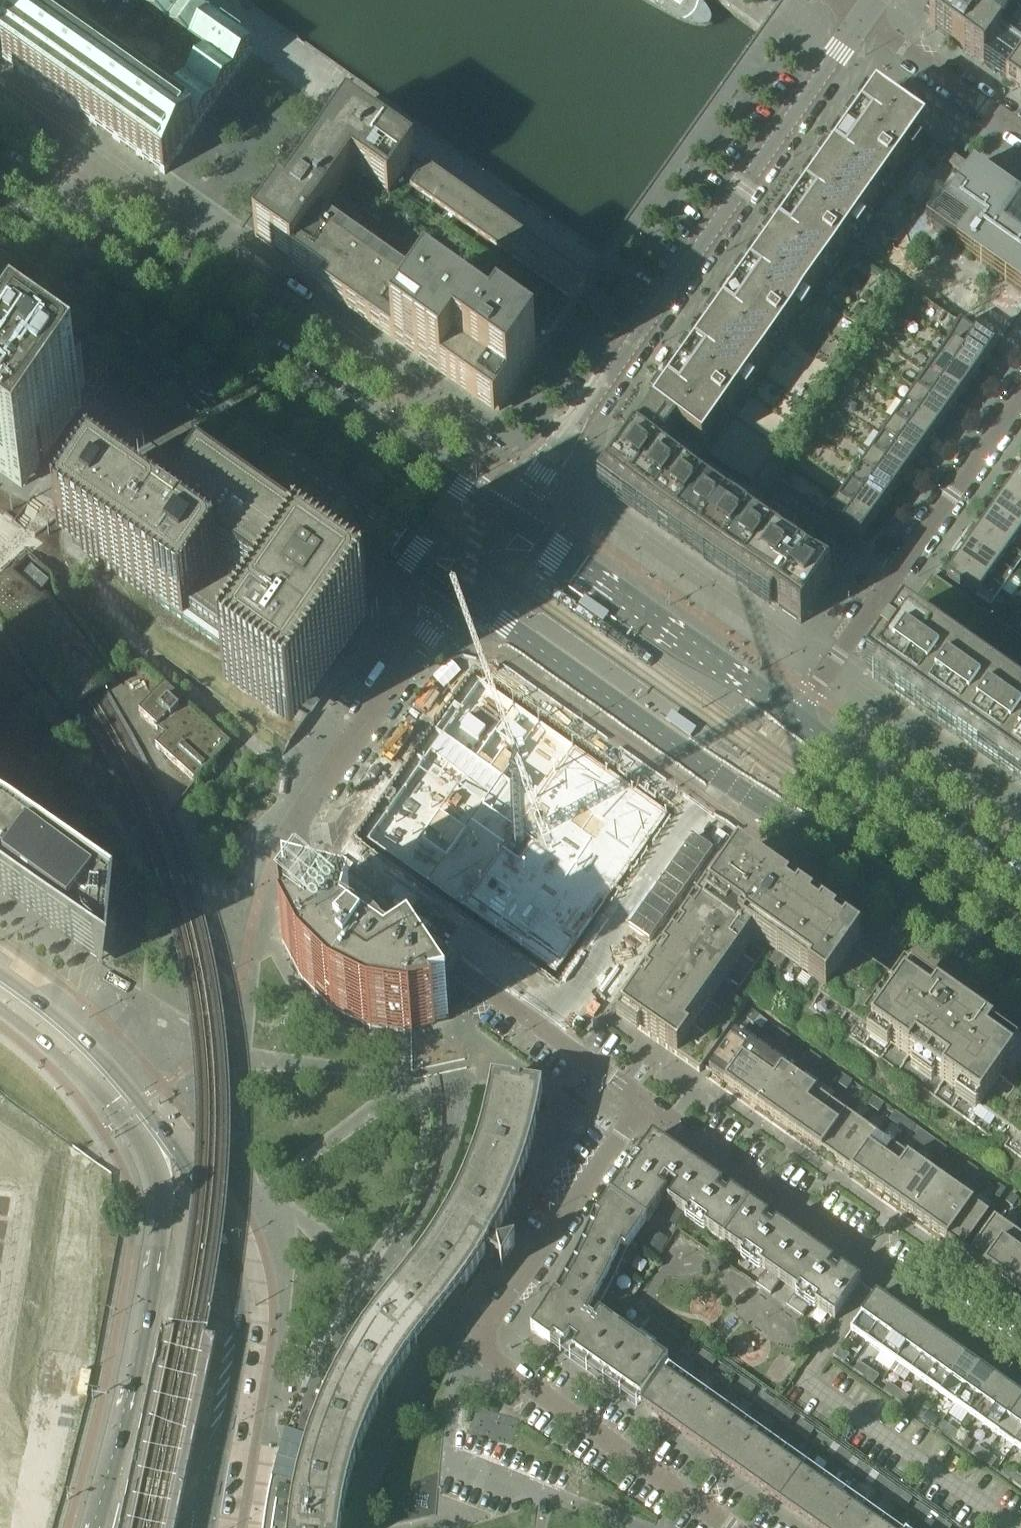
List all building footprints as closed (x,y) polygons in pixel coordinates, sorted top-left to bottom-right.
[(207,19),(184,3),(180,0),(0,0),(0,60),(166,178),(197,134),(215,108),(234,81),(254,52),(207,19)] [(929,26),(1020,91),(1020,0),(947,0),(929,26)] [(866,220),(924,137),(925,136),(876,101),(817,185),(866,220)] [(586,287),(551,262),(342,114),(254,238),(325,289),(321,295),(494,418),(586,287)] [(950,154),(944,162),(966,178),(930,228),(1020,292),(1020,204),(950,154)] [(810,298),(847,246),(866,220),(817,185),(761,264),(810,298)] [(848,256),(842,264),(847,268),(853,259),(848,256)] [(753,379),(810,298),(761,264),(704,344),(753,379)] [(994,350),(969,333),(960,326),(948,342),(957,349),(982,367),(985,368),(990,361),(988,359),(994,350)] [(86,398),(24,355),(0,338),(0,498),(19,512),(26,502),(79,427),(70,420),(86,398)] [(982,367),(957,349),(948,342),(937,358),(946,365),(971,382),(974,384),(979,376),(977,375),(982,367)] [(700,454),(753,379),(704,344),(651,420),(700,454)] [(971,382),(946,365),(937,358),(926,374),(935,380),(960,398),(963,400),(968,392),(966,390),(971,382)] [(960,398),(935,380),(926,374),(915,389),(924,396),(949,414),(952,415),(957,408),(954,406),(960,398)] [(949,414),(924,396),(915,389),(904,405),(938,429),(941,431),(946,424),(943,422),(949,414)] [(932,437),(938,429),(904,405),(893,421),(902,427),(927,445),(929,447),(935,439),(932,437)] [(847,558),(700,454),(651,420),(609,479),(606,478),(597,490),(769,612),(774,605),(800,624),(847,558)] [(927,445),(902,427),(893,421),(881,437),(891,443),(915,461),(918,463),(923,455),(921,453),(927,445)] [(915,461),(891,443),(881,437),(870,453),(904,477),(907,478),(912,471),(910,469),(915,461)] [(904,477),(870,453),(859,468),(868,475),(893,492),(896,494),(901,486),(899,485),(904,477)] [(893,492),(868,475),(859,468),(848,484),(882,508),(885,510),(890,502),(888,500),(893,492)] [(92,482),(56,532),(72,542),(161,612),(153,623),(141,640),(222,698),(290,744),(291,742),(322,699),(368,633),(351,621),(367,597),(200,479),(179,509),(173,505),(173,504),(173,503),(173,502),(173,501),(173,500),(172,499),(172,498),(171,498),(170,497),(169,497),(168,497),(167,497),(166,497),(165,497),(165,498),(164,499),(123,470),(107,493),(92,482)] [(1013,482),(1002,498),(1020,511),(1020,488),(1013,482)] [(882,508),(848,484),(837,499),(871,524),(874,525),(879,518),(877,516),(882,508)] [(991,514),(1020,535),(1020,511),(1002,498),(991,514)] [(871,524),(837,499),(825,516),(834,523),(859,541),(860,539),(863,541),(868,534),(866,532),(871,524)] [(980,530),(1020,559),(1020,535),(991,514),(980,530)] [(968,546),(1012,576),(1020,563),(1020,559),(980,530),(968,546)] [(968,546),(957,561),(1001,592),(1012,576),(968,546)] [(957,561),(946,577),(989,608),(1001,592),(957,561)] [(47,583),(31,569),(20,581),(36,595),(47,583)] [(906,620),(936,642),(933,647),(1020,709),(1020,639),(943,584),(932,576),(922,591),(921,592),(921,593),(921,594),(922,594),(922,595),(922,596),(923,596),(906,620)] [(867,670),(878,678),(872,685),(1020,790),(1020,709),(933,647),(936,642),(906,620),(903,618),(876,656),(877,656),(867,670)] [(478,676),(364,837),(555,971),(668,811),(478,676)] [(228,748),(164,692),(140,720),(165,741),(155,752),(194,786),(228,748)] [(86,956),(101,966),(107,896),(0,821),(0,895),(86,956)] [(76,870),(91,849),(61,829),(46,849),(76,870)] [(1012,1067),(1019,1058),(910,981),(904,990),(897,986),(854,955),(860,946),(734,857),(621,1017),(699,1073),(749,1002),(1020,1195),(1020,1073),(1012,1067)] [(373,959),(368,956),(366,954),(364,961),(344,947),(351,921),(280,902),(285,943),(282,944),(301,981),(327,1006),(331,1010),(368,1029),(411,1035),(411,1027),(448,1019),(411,964),(415,961),(408,956),(404,959),(401,962),(400,964),(398,966),(397,968),(396,970),(395,972),(387,977),(381,973),(384,971),(383,968),(381,966),(379,964),(375,961),(373,959)] [(751,1011),(745,1020),(753,1025),(759,1017),(751,1011)] [(778,1043),(784,1034),(778,1031),(772,1039),(778,1043)] [(789,1038),(784,1034),(778,1043),(783,1047),(789,1038)] [(726,1084),(751,1048),(734,1036),(708,1072),(726,1084)] [(741,1095),(767,1059),(751,1048),(726,1084),(741,1095)] [(809,1065),(815,1057),(810,1053),(804,1061),(809,1065)] [(821,1060),(815,1057),(809,1065),(815,1069),(821,1060)] [(757,1106),(783,1070),(767,1059),(741,1095),(757,1106)] [(772,1117),(798,1081),(783,1070),(757,1106),(772,1117)] [(840,1087),(846,1079),(841,1075),(835,1083),(840,1087)] [(852,1082),(846,1079),(840,1087),(846,1091),(852,1082)] [(788,1128),(814,1092),(798,1081),(772,1117),(788,1128)] [(397,1291),(389,1301),(369,1327),(356,1345),(346,1361),(341,1370),(336,1379),(334,1383),(330,1392),(323,1406),(319,1414),(316,1422),(313,1430),(309,1442),(307,1449),(302,1464),(300,1472),(297,1484),(295,1493),(290,1519),(289,1527),(340,1527),(343,1513),(346,1494),(349,1483),(358,1454),(362,1443),(373,1419),(376,1412),(383,1399),(389,1388),(399,1372),(417,1347),(428,1333),(435,1325),(454,1300),(465,1285),(478,1266),(485,1255),(499,1264),(501,1271),(515,1248),(502,1251),(491,1245),(498,1231),(506,1215),(518,1187),(525,1168),(533,1140),(537,1121),(542,1094),(491,1086),(487,1111),(486,1118),(484,1123),(483,1128),(470,1170),(466,1181),(455,1203),(446,1221),(435,1239),(424,1256),(397,1291)] [(803,1139),(829,1103),(814,1092),(788,1128),(803,1139)] [(872,1109),(878,1101),(873,1097),(867,1106),(872,1109)] [(884,1105),(878,1101),(872,1109),(878,1113),(884,1105)] [(819,1151),(845,1114),(829,1103),(803,1139),(819,1151)] [(835,1162),(861,1125),(845,1114),(819,1151),(835,1162)] [(904,1132),(910,1123),(904,1119),(898,1128),(904,1132)] [(915,1127),(910,1123),(904,1132),(909,1136),(915,1127)] [(851,1173),(877,1136),(861,1125),(835,1162),(851,1173)] [(867,1184),(893,1148),(877,1136),(851,1173),(867,1184)] [(652,1138),(636,1161),(630,1169),(634,1171),(627,1181),(623,1178),(610,1198),(645,1223),(666,1195),(670,1198),(693,1166),(652,1138)] [(935,1154),(941,1146),(936,1142),(930,1150),(935,1154)] [(947,1149),(941,1146),(935,1154),(941,1158),(947,1149)] [(883,1195),(908,1159),(893,1148),(867,1184),(883,1195)] [(898,1206),(924,1170),(908,1159),(883,1195),(898,1206)] [(967,1176),(973,1168),(967,1164),(961,1172),(967,1176)] [(722,1187),(693,1166),(670,1198),(667,1203),(686,1216),(689,1212),(707,1225),(704,1229),(724,1243),(749,1206),(730,1192),(727,1196),(719,1190),(722,1187)] [(978,1172),(973,1168),(967,1176),(972,1180),(978,1172)] [(914,1217),(940,1181),(924,1170),(898,1206),(914,1217)] [(930,1228),(955,1192),(940,1181),(914,1217),(930,1228)] [(998,1185),(992,1194),(999,1199),(1005,1191),(998,1185)] [(945,1239),(971,1203),(955,1192),(930,1228),(945,1239)] [(1018,1200),(1011,1195),(1005,1203),(1012,1208),(1018,1200)] [(539,1319),(533,1328),(531,1332),(550,1345),(553,1340),(564,1347),(569,1339),(578,1345),(572,1353),(640,1401),(667,1364),(598,1315),(593,1322),(590,1320),(608,1288),(617,1269),(625,1252),(645,1223),(610,1198),(597,1216),(594,1214),(589,1227),(585,1236),(581,1244),(575,1257),(567,1273),(559,1286),(552,1298),(543,1312),(539,1319)] [(988,1215),(971,1203),(945,1239),(962,1251),(988,1215)] [(821,1256),(776,1225),(773,1228),(765,1223),(768,1219),(749,1206),(724,1243),(742,1256),(745,1252),(762,1264),(760,1268),(765,1272),(755,1285),(770,1295),(779,1282),(795,1293),(821,1256)] [(985,1268),(1011,1231),(994,1219),(968,1255),(985,1268)] [(654,1229),(645,1242),(660,1252),(668,1239),(654,1229)] [(1020,1250),(1020,1238),(1011,1231),(985,1268),(1001,1278),(1020,1250)] [(1020,1283),(1020,1250),(1001,1278),(1016,1290),(1020,1283)] [(833,1265),(821,1256),(795,1293),(797,1294),(800,1290),(818,1303),(815,1307),(834,1321),(860,1284),(840,1270),(838,1274),(830,1268),(833,1265)] [(876,1295),(875,1296),(850,1331),(865,1342),(891,1306),(876,1295)] [(808,1307),(792,1297),(786,1306),(801,1317),(808,1307)] [(906,1317),(891,1306),(865,1342),(880,1353),(906,1317)] [(906,1317),(880,1353),(895,1363),(921,1327),(906,1317)] [(921,1327),(895,1363),(910,1374),(936,1337),(921,1327)] [(642,1328),(635,1337),(650,1348),(657,1339),(642,1328)] [(950,1348),(936,1337),(910,1374),(924,1384),(950,1348)] [(688,1342),(681,1352),(688,1357),(695,1347),(688,1342)] [(849,1355),(839,1348),(833,1356),(843,1363),(849,1355)] [(950,1348),(924,1384),(939,1395),(965,1358),(950,1348)] [(709,1356),(702,1351),(694,1361),(701,1366),(709,1356)] [(709,1356),(701,1366),(708,1371),(716,1361),(709,1356)] [(980,1369),(965,1358),(939,1395),(954,1405),(979,1369),(980,1369)] [(869,1369),(859,1362),(853,1370),(863,1377),(869,1369)] [(728,1370),(721,1365),(714,1375),(721,1380),(728,1370)] [(879,1377),(869,1369),(863,1377),(873,1384),(879,1377)] [(980,1369),(979,1369),(954,1405),(968,1415),(994,1380),(994,1379),(980,1369)] [(689,1384),(668,1370),(640,1409),(661,1423),(689,1384)] [(728,1370),(721,1380),(728,1385),(735,1375),(728,1370)] [(741,1379),(734,1389),(741,1394),(748,1384),(741,1379)] [(994,1379),(994,1380),(968,1415),(983,1426),(1009,1389),(994,1379)] [(898,1390),(888,1383),(882,1391),(893,1398),(898,1390)] [(708,1398),(689,1384),(661,1423),(681,1437),(708,1398)] [(748,1384),(741,1394),(748,1399),(755,1389),(748,1384)] [(1009,1389),(983,1426),(998,1436),(1020,1404),(1020,1398),(1009,1389)] [(908,1397),(898,1390),(893,1398),(903,1405),(908,1397)] [(767,1398),(761,1393),(753,1403),(760,1408),(767,1398)] [(728,1412),(708,1398),(681,1437),(700,1451),(728,1412)] [(767,1398),(760,1408),(767,1413),(774,1403),(767,1398)] [(424,1408),(415,1404),(409,1418),(418,1421),(424,1408)] [(927,1411),(917,1404),(912,1412),(922,1419),(927,1411)] [(998,1436),(1013,1447),(1020,1435),(1020,1404),(998,1436)] [(787,1412),(780,1407),(773,1417),(780,1422),(787,1412)] [(937,1418),(927,1411),(922,1419),(932,1426),(937,1418)] [(748,1426),(728,1412),(700,1451),(720,1465),(748,1426)] [(794,1416),(787,1412),(780,1422),(787,1427),(794,1416)] [(800,1421),(792,1431),(799,1436),(807,1425),(800,1421)] [(807,1425),(799,1436),(806,1441),(814,1430),(807,1425)] [(957,1432),(947,1425),(941,1433),(951,1440),(957,1432)] [(767,1440),(748,1426),(720,1465),(739,1479),(767,1440)] [(967,1439),(957,1432),(951,1440),(961,1447),(967,1439)] [(819,1434),(812,1445),(819,1450),(826,1439),(819,1434)] [(1013,1447),(1020,1453),(1020,1435),(1013,1447)] [(833,1444),(826,1439),(819,1450),(826,1454),(833,1444)] [(787,1454),(767,1440),(739,1479),(759,1493),(787,1454)] [(986,1453),(976,1446),(971,1454),(981,1461),(986,1453)] [(839,1448),(832,1459),(839,1464),(846,1453),(839,1448)] [(846,1453),(839,1464),(846,1469),(853,1458),(846,1453)] [(996,1460),(986,1453),(981,1461),(991,1468),(996,1460)] [(806,1468),(787,1454),(759,1493),(779,1507),(806,1468)] [(859,1462),(852,1473),(858,1477),(866,1467),(859,1462)] [(1016,1474),(1006,1466),(1000,1474),(1010,1482),(1016,1474)] [(873,1472),(866,1467),(858,1477),(865,1482),(873,1472)] [(826,1482),(806,1468),(779,1507),(798,1521),(826,1482)] [(1016,1474),(1010,1482),(1020,1489),(1020,1488),(1020,1477),(1016,1474)] [(878,1476),(871,1486),(878,1491),(885,1481),(878,1476)] [(885,1481),(878,1491),(885,1496),(892,1486),(885,1481)] [(826,1482),(798,1521),(809,1527),(823,1527),(846,1495),(826,1482)] [(898,1490),(891,1500),(898,1505),(905,1495),(898,1490)] [(846,1495),(823,1527),(852,1527),(865,1509),(846,1495)] [(912,1500),(905,1495),(898,1505),(905,1510),(912,1500)] [(918,1504),(910,1514),(917,1519),(924,1509),(918,1504)] [(865,1509),(852,1527),(881,1527),(885,1523),(865,1509)] [(924,1509),(917,1519),(924,1524),(931,1514),(924,1509)] [(944,1523),(937,1518),(930,1527),(940,1527),(944,1523)]
